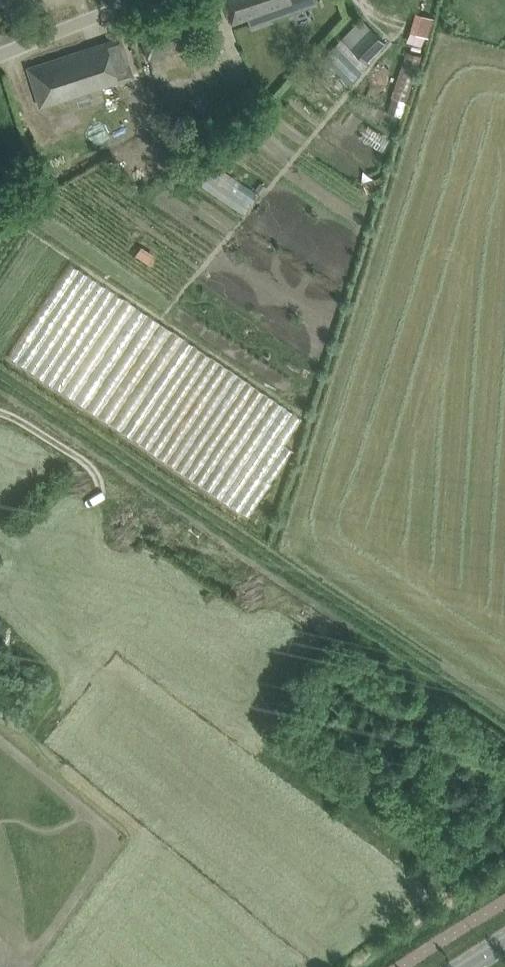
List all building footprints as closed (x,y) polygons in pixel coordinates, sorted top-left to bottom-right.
[(226,5),(229,13),(232,22),(233,21),(246,17),(251,31),(273,23),(273,22),(272,18),(275,16),(276,16),(288,12),(311,4),(316,2),(315,0),(225,0),(226,5)] [(433,20),(418,16),(414,34),(429,38),(433,20)] [(191,44),(189,36),(183,17),(139,31),(148,58),(191,44)] [(349,46),(366,61),(385,41),(368,25),(349,46)] [(120,37),(28,67),(28,69),(40,106),(118,81),(133,76),(123,45),(120,37)] [(358,76),(368,67),(341,40),(331,50),(358,76)] [(349,86),(358,76),(331,50),(322,59),(349,86)] [(407,51),(391,97),(405,102),(421,56),(407,51)] [(312,144),(306,153),(315,160),(322,151),(312,144)] [(221,167),(215,177),(252,201),(258,191),(221,167)] [(374,178),(362,183),(366,193),(378,189),(374,178)]
